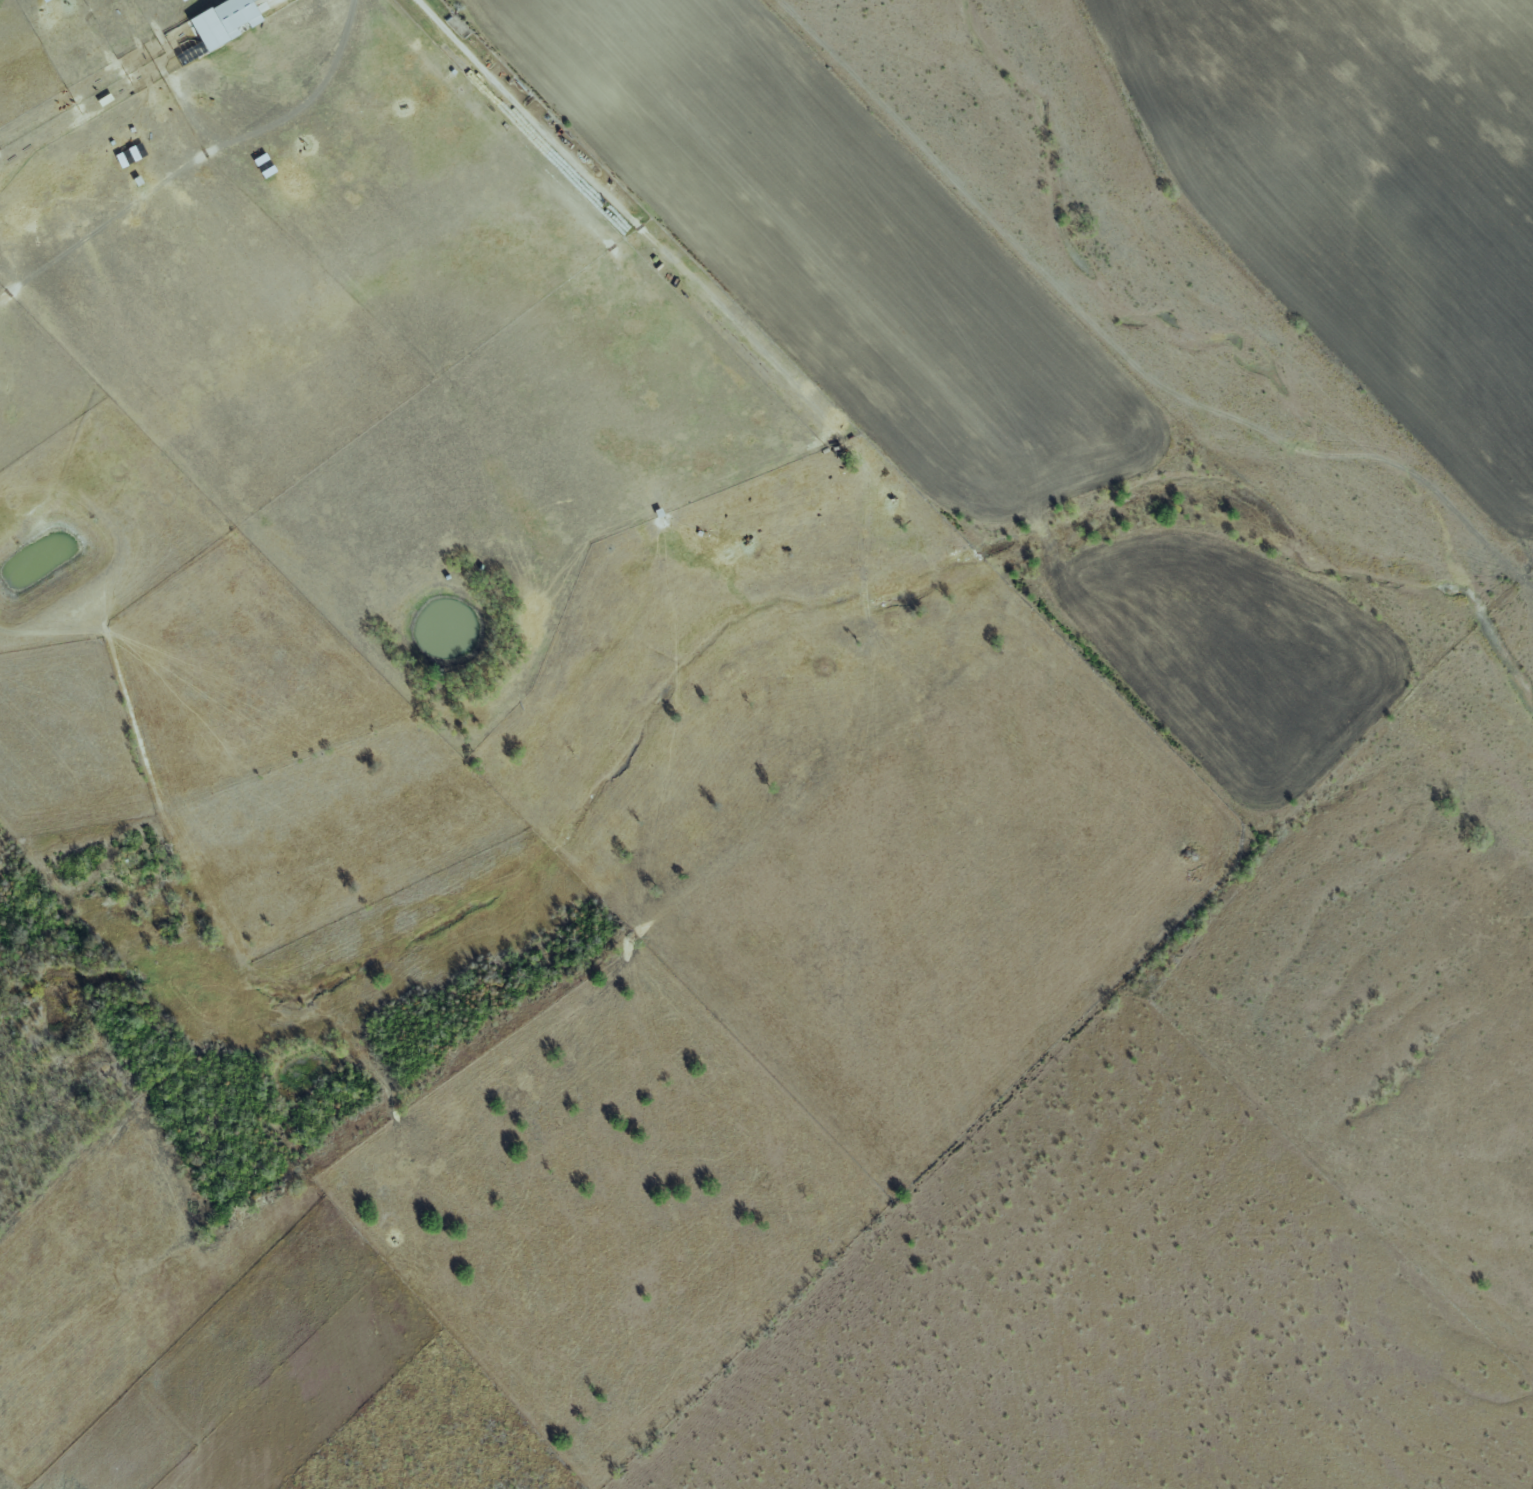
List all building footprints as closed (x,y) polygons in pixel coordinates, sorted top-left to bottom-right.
[(246,0),(216,0),(182,17),(200,52),(233,35),(229,27),(240,21),(243,28),(255,21),(244,1),(246,0)]
